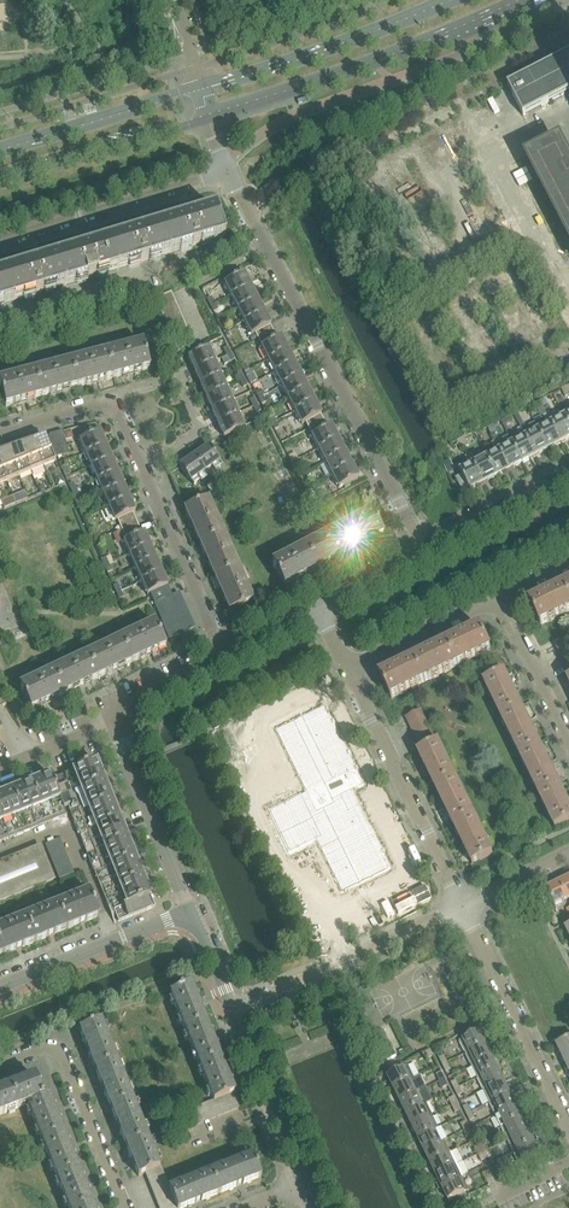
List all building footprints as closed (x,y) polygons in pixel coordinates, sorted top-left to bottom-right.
[(507,86),(524,117),(568,93),(568,54),(507,86)] [(568,238),(568,159),(560,142),(528,159),(568,238)] [(214,211),(183,220),(162,227),(170,255),(222,239),(214,211)] [(162,227),(131,236),(109,243),(118,271),(170,255),(162,227)] [(109,243),(78,252),(57,258),(65,287),(118,271),(109,243)] [(57,258),(25,268),(4,274),(13,302),(65,287),(57,258)] [(230,295),(250,285),(244,273),(224,284),(230,295)] [(13,302),(4,274),(0,276),(0,306),(13,302)] [(250,285),(230,295),(236,308),(257,298),(250,285)] [(173,300),(170,293),(155,300),(158,306),(173,300)] [(243,321),(263,311),(257,298),(236,308),(243,321)] [(176,306),(173,300),(158,306),(161,313),(176,306)] [(179,312),(176,306),(161,313),(164,319),(179,312)] [(263,311),(243,321),(250,335),(255,332),(270,324),(263,311)] [(181,318),(179,312),(164,319),(167,325),(181,318)] [(184,325),(181,318),(167,325),(170,331),(184,325)] [(270,324),(255,332),(257,337),(258,340),(274,331),(270,324)] [(187,331),(184,325),(170,331),(173,338),(187,331)] [(190,337),(187,331),(173,338),(175,344),(190,337)] [(262,346),(277,337),(274,331),(258,340),(262,346)] [(250,340),(257,337),(255,332),(250,335),(248,336),(250,340)] [(193,344),(190,337),(175,344),(178,351),(193,344)] [(277,337),(262,346),(260,347),(267,360),(287,349),(281,337),(278,338),(277,337)] [(106,353),(113,379),(150,369),(142,344),(106,353)] [(194,370),(214,361),(213,360),(208,348),(188,357),(194,370)] [(287,349),(267,360),(274,373),(294,362),(287,349)] [(106,353),(70,363),(77,388),(113,379),(106,353)] [(214,361),(194,370),(200,384),(220,375),(219,374),(214,361)] [(294,362),(274,373),(281,385),(301,375),(294,362)] [(47,369),(34,372),(41,398),(77,388),(70,363),(47,369)] [(252,371),(249,370),(245,372),(251,384),(257,381),(252,371)] [(0,381),(0,387),(5,407),(41,398),(34,372),(0,381)] [(226,389),(220,375),(200,384),(206,398),(226,389)] [(301,375),(281,385),(287,398),(307,388),(301,375)] [(307,388),(287,398),(294,411),(314,401),(307,388)] [(232,402),(226,389),(206,398),(212,411),(232,402)] [(256,392),(259,398),(262,396),(262,397),(264,396),(260,389),(256,392)] [(549,405),(545,398),(540,401),(543,407),(544,408),(549,405)] [(314,401),(294,411),(301,424),(306,422),(321,414),(314,401)] [(237,415),(232,402),(212,411),(218,424),(237,415)] [(547,415),(544,408),(543,407),(538,409),(542,417),(544,416),(547,415)] [(562,442),(568,439),(568,424),(566,417),(556,422),(551,413),(547,414),(562,442)] [(321,414),(306,422),(309,429),(325,421),(321,414)] [(535,424),(549,449),(562,442),(547,414),(544,416),(545,419),(535,424)] [(244,429),(243,428),(237,415),(218,424),(224,437),(244,429)] [(503,426),(513,421),(510,416),(501,421),(503,426)] [(313,435),(328,427),(325,421),(309,429),(313,435)] [(521,428),(536,456),(549,449),(535,424),(526,429),(525,426),(521,428)] [(497,432),(494,425),(488,428),(491,435),(497,432)] [(328,427),(313,435),(311,436),(318,449),(338,439),(331,426),(328,427)] [(513,445),(523,463),(536,456),(521,428),(518,430),(523,439),(513,445)] [(49,437),(46,438),(54,458),(57,457),(69,455),(65,440),(63,431),(49,435),(49,436),(49,437)] [(74,438),(72,431),(64,433),(66,440),(74,438)] [(85,454),(106,445),(100,432),(80,441),(85,452),(83,454),(83,455),(85,454)] [(464,437),(461,439),(465,448),(469,446),(464,437)] [(42,440),(33,444),(43,467),(55,462),(54,458),(46,438),(42,440)] [(338,439),(318,449),(325,462),(345,452),(338,439)] [(462,450),(465,448),(461,439),(457,441),(462,450)] [(495,442),(510,469),(523,463),(513,445),(504,450),(499,440),(495,442)] [(510,469),(495,442),(492,443),(497,453),(487,458),(497,476),(510,469)] [(33,444),(21,449),(31,472),(43,467),(33,444)] [(91,467),(112,458),(106,445),(85,454),(91,466),(88,467),(89,468),(91,467)] [(193,456),(204,472),(207,476),(208,476),(205,471),(211,467),(214,471),(222,465),(209,446),(193,456)] [(21,449),(9,454),(19,477),(31,472),(21,449)] [(345,452),(325,462),(332,475),(351,464),(345,452)] [(469,455),(484,483),(497,476),(487,458),(478,463),(473,453),(469,455)] [(0,457),(0,465),(7,482),(19,477),(9,454),(0,457)] [(484,483),(469,455),(466,457),(471,466),(461,472),(462,475),(456,478),(461,488),(465,486),(467,489),(469,488),(470,490),(484,483)] [(190,482),(193,486),(200,481),(197,476),(204,472),(193,456),(179,467),(190,482)] [(97,480),(117,471),(112,458),(91,467),(97,479),(94,480),(95,481),(97,480)] [(291,462),(295,469),(299,467),(295,460),(291,462)] [(455,470),(449,460),(446,462),(442,463),(448,474),(449,474),(450,473),(452,472),(455,470)] [(351,464),(332,475),(339,488),(358,478),(351,464)] [(101,495),(103,494),(123,485),(117,471),(97,480),(102,492),(100,494),(101,495)] [(109,508),(129,498),(123,485),(103,494),(108,506),(106,507),(107,508),(109,508)] [(117,519),(133,513),(135,512),(129,498),(109,508),(114,519),(112,520),(112,522),(117,519)] [(184,509),(190,524),(199,543),(223,532),(218,521),(208,499),(184,509)] [(338,529),(350,552),(383,535),(371,512),(338,529)] [(117,519),(120,527),(136,520),(133,513),(117,519)] [(120,527),(123,533),(138,526),(136,520),(120,527)] [(123,533),(126,540),(141,533),(138,526),(123,533)] [(338,529),(305,546),(317,570),(350,552),(338,529)] [(129,554),(150,545),(144,532),(141,533),(126,540),(121,542),(122,543),(124,543),(129,554)] [(199,543),(214,577),(238,566),(223,532),(199,543)] [(135,568),(156,559),(150,545),(129,554),(127,556),(128,557),(130,556),(135,568)] [(317,570),(305,546),(271,563),(284,587),(317,570)] [(141,580),(162,572),(156,559),(135,568),(133,569),(134,570),(136,569),(141,580)] [(214,577),(223,597),(229,612),(253,601),(238,566),(214,577)] [(162,572),(141,580),(141,581),(138,582),(139,583),(142,582),(147,595),(149,594),(168,586),(162,572)] [(179,594),(172,597),(168,586),(149,594),(169,638),(194,628),(179,594)] [(541,627),(543,626),(542,626),(568,613),(568,596),(564,586),(531,603),(531,602),(529,603),(541,627)] [(121,640),(132,663),(166,647),(158,631),(159,631),(156,626),(155,623),(121,640)] [(480,628),(466,634),(448,644),(459,667),(491,651),(480,628)] [(568,648),(568,639),(557,645),(561,652),(568,648)] [(98,679),(117,670),(132,663),(121,640),(86,656),(98,679)] [(413,661),(414,663),(425,684),(459,667),(448,644),(413,661)] [(561,652),(564,659),(568,656),(568,648),(561,652)] [(53,671),(64,695),(98,679),(86,656),(53,671)] [(425,684),(414,663),(413,661),(381,677),(381,676),(380,677),(391,701),(393,700),(393,699),(425,684)] [(64,695),(53,671),(19,687),(31,711),(64,695)] [(502,718),(522,708),(505,673),(485,684),(502,718)] [(305,791),(268,809),(289,851),(315,838),(341,892),(389,868),(351,789),(362,783),(324,704),(275,728),(305,791)] [(502,718),(520,756),(541,746),(522,708),(502,718)] [(425,718),(422,711),(408,718),(411,724),(425,718)] [(411,724),(414,731),(428,724),(425,718),(411,724)] [(414,731),(417,738),(431,731),(428,724),(414,731)] [(417,738),(420,744),(434,737),(431,731),(417,738)] [(420,744),(424,751),(438,744),(434,737),(420,744)] [(435,788),(456,778),(440,743),(438,744),(424,751),(418,753),(435,788)] [(520,756),(539,794),(559,784),(541,746),(520,756)] [(96,761),(92,763),(73,771),(74,773),(61,778),(63,781),(72,805),(82,801),(78,791),(104,781),(96,761)] [(31,783),(32,787),(41,809),(46,807),(53,804),(61,801),(54,784),(51,775),(31,783)] [(475,816),(456,778),(435,788),(454,826),(475,816)] [(63,808),(68,806),(72,805),(63,781),(54,784),(61,801),(63,808)] [(108,790),(104,781),(78,791),(82,801),(108,790)] [(22,787),(23,791),(32,813),(39,810),(41,809),(32,787),(31,783),(22,787)] [(555,828),(568,822),(568,804),(559,784),(539,794),(555,828)] [(12,791),(13,795),(22,817),(24,816),(32,813),(23,791),(22,787),(12,791)] [(112,800),(108,790),(82,801),(85,808),(86,811),(112,800)] [(3,824),(10,822),(17,819),(22,817),(13,795),(12,791),(0,796),(0,817),(3,824)] [(115,810),(112,800),(86,811),(88,815),(90,820),(115,810)] [(45,824),(52,821),(59,818),(66,815),(63,808),(61,801),(53,804),(46,807),(41,809),(39,810),(32,813),(37,827),(45,824)] [(68,806),(71,813),(85,808),(82,801),(72,805),(68,806)] [(85,808),(71,813),(70,814),(73,821),(88,815),(86,811),(85,808)] [(119,819),(115,810),(90,820),(90,823),(93,830),(119,819)] [(30,830),(37,827),(32,813),(24,816),(30,830)] [(73,821),(76,829),(90,823),(90,820),(88,815),(73,821)] [(23,833),(30,830),(24,816),(22,817),(17,819),(23,833)] [(493,854),(475,816),(454,826),(472,864),(493,854)] [(16,836),(23,833),(17,819),(10,822),(16,836)] [(123,829),(119,819),(93,830),(96,837),(97,840),(123,829)] [(9,839),(16,836),(10,822),(3,824),(9,839)] [(76,829),(79,836),(93,830),(90,823),(76,829)] [(9,839),(3,824),(0,826),(0,838),(2,842),(9,839)] [(127,838),(123,829),(97,840),(99,844),(101,849),(127,838)] [(79,836),(82,843),(96,837),(93,830),(79,836)] [(82,843),(84,850),(99,844),(97,840),(96,837),(82,843)] [(131,848),(127,838),(101,849),(102,851),(105,859),(131,848)] [(84,850),(87,857),(102,851),(101,849),(99,844),(84,850)] [(135,858),(131,848),(105,859),(108,866),(109,868),(135,858)] [(0,864),(0,903),(52,881),(39,849),(0,864)] [(87,857),(90,865),(105,859),(102,851),(87,857)] [(139,867),(135,858),(109,868),(108,866),(100,869),(104,878),(107,876),(108,877),(115,874),(116,876),(139,867)] [(97,870),(100,869),(108,866),(105,859),(90,865),(93,872),(97,870)] [(142,877),(139,867),(116,876),(115,874),(108,877),(109,879),(105,881),(109,890),(142,877)] [(71,880),(74,886),(82,884),(79,877),(71,880)] [(142,877),(109,890),(106,892),(102,893),(114,924),(152,909),(153,904),(142,877)] [(559,883),(568,900),(568,878),(559,883)] [(568,900),(559,883),(546,889),(555,907),(568,900)] [(99,917),(98,914),(89,892),(56,905),(66,930),(99,917)] [(47,897),(50,903),(55,901),(52,894),(47,897)] [(56,905),(25,918),(35,943),(66,930),(56,905)] [(3,956),(35,943),(25,918),(0,928),(0,948),(3,956)] [(170,994),(185,1031),(206,1022),(191,985),(170,994)] [(95,1069),(116,1061),(101,1022),(79,1030),(95,1069)] [(206,1022),(185,1031),(199,1066),(220,1057),(206,1022)] [(465,1054),(486,1044),(480,1031),(459,1041),(465,1054)] [(384,1032),(375,1037),(387,1062),(397,1057),(384,1032)] [(568,1070),(568,1041),(558,1046),(568,1070)] [(471,1066),(492,1056),(486,1044),(465,1054),(471,1066)] [(425,1052),(426,1053),(429,1059),(434,1057),(431,1050),(425,1052)] [(442,1065),(448,1063),(444,1056),(439,1058),(442,1065)] [(478,1079),(498,1069),(492,1056),(471,1066),(478,1079)] [(219,1100),(226,1097),(233,1094),(235,1093),(220,1057),(199,1066),(214,1102),(219,1100)] [(132,1099),(116,1061),(95,1069),(111,1108),(132,1099)] [(448,1063),(442,1065),(446,1072),(451,1070),(448,1063)] [(394,1089),(415,1079),(408,1066),(388,1076),(394,1089)] [(484,1091),(504,1081),(498,1069),(478,1079),(484,1091)] [(440,1082),(445,1079),(442,1072),(437,1075),(440,1082)] [(400,1101),(426,1088),(420,1076),(415,1079),(394,1089),(400,1101)] [(18,1109),(27,1105),(43,1099),(43,1098),(34,1077),(9,1087),(18,1109)] [(445,1079),(440,1082),(443,1089),(449,1086),(445,1079)] [(455,1090),(460,1087),(456,1080),(451,1083),(455,1090)] [(504,1081),(484,1091),(490,1103),(510,1093),(504,1081)] [(18,1109),(9,1087),(0,1091),(0,1116),(18,1109)] [(460,1087),(455,1090),(458,1097),(463,1094),(460,1087)] [(426,1088),(400,1101),(406,1114),(427,1104),(432,1101),(426,1088)] [(496,1116),(516,1106),(510,1093),(490,1103),(496,1116)] [(239,1108),(233,1094),(226,1097),(231,1111),(239,1108)] [(27,1105),(41,1138),(62,1130),(48,1095),(43,1098),(43,1099),(27,1105)] [(219,1100),(224,1113),(231,1111),(226,1097),(219,1100)] [(452,1106),(457,1104),(454,1097),(449,1100),(452,1106)] [(147,1138),(132,1099),(111,1108),(126,1146),(147,1138)] [(212,1103),(217,1116),(224,1113),(219,1100),(214,1102),(212,1103)] [(217,1116),(212,1103),(205,1106),(211,1119),(217,1116)] [(412,1126),(433,1116),(427,1104),(406,1114),(412,1126)] [(457,1104),(452,1106),(456,1113),(461,1111),(457,1104)] [(467,1115),(472,1112),(468,1105),(463,1108),(467,1115)] [(211,1119),(205,1106),(198,1109),(203,1122),(211,1119)] [(502,1128),(522,1118),(516,1106),(496,1116),(502,1128)] [(191,1111),(196,1125),(203,1122),(198,1109),(191,1111)] [(196,1125),(191,1111),(190,1111),(182,1114),(188,1129),(196,1126),(196,1125)] [(472,1112),(467,1115),(470,1121),(475,1119),(472,1112)] [(433,1116),(412,1126),(418,1138),(439,1128),(433,1116)] [(522,1118),(502,1128),(508,1140),(528,1130),(522,1118)] [(464,1131),(469,1129),(466,1122),(461,1124),(464,1131)] [(424,1151),(445,1141),(439,1128),(418,1138),(424,1151)] [(469,1129),(464,1131),(468,1138),(473,1135),(469,1129)] [(41,1138),(56,1176),(77,1167),(62,1130),(41,1138)] [(475,1132),(479,1139),(484,1137),(481,1130),(475,1132)] [(528,1130),(508,1140),(514,1153),(534,1143),(528,1130)] [(160,1168),(147,1138),(126,1146),(138,1177),(146,1174),(160,1168)] [(430,1163),(451,1153),(445,1141),(424,1151),(430,1163)] [(480,1146),(483,1152),(488,1150),(485,1143),(480,1146)] [(534,1143),(514,1153),(520,1165),(541,1155),(534,1143)] [(480,1146),(478,1146),(475,1148),(478,1155),(483,1152),(480,1146)] [(436,1175),(462,1163),(456,1150),(451,1153),(430,1163),(436,1175)] [(483,1152),(486,1159),(492,1157),(488,1150),(483,1152)] [(486,1159),(483,1152),(478,1155),(481,1162),(486,1159)] [(210,1172),(218,1194),(261,1177),(252,1155),(210,1172)] [(442,1188),(463,1178),(468,1175),(462,1163),(436,1175),(442,1188)] [(493,1169),(496,1174),(499,1181),(506,1178),(500,1165),(493,1169)] [(69,1207),(79,1207),(92,1203),(77,1167),(56,1176),(69,1207)] [(160,1168),(146,1174),(149,1181),(163,1175),(160,1168)] [(496,1183),(490,1170),(483,1174),(489,1186),(496,1183)] [(210,1172),(169,1189),(171,1196),(174,1203),(176,1207),(183,1207),(218,1194),(210,1172)] [(152,1188),(166,1182),(163,1175),(149,1181),(152,1188)] [(463,1178),(442,1188),(449,1200),(469,1190),(463,1178)] [(154,1195),(169,1189),(166,1182),(152,1188),(154,1195)] [(157,1202),(171,1196),(169,1189),(154,1195),(157,1202)] [(174,1203),(171,1196),(157,1202),(160,1207),(161,1207),(174,1203)]
